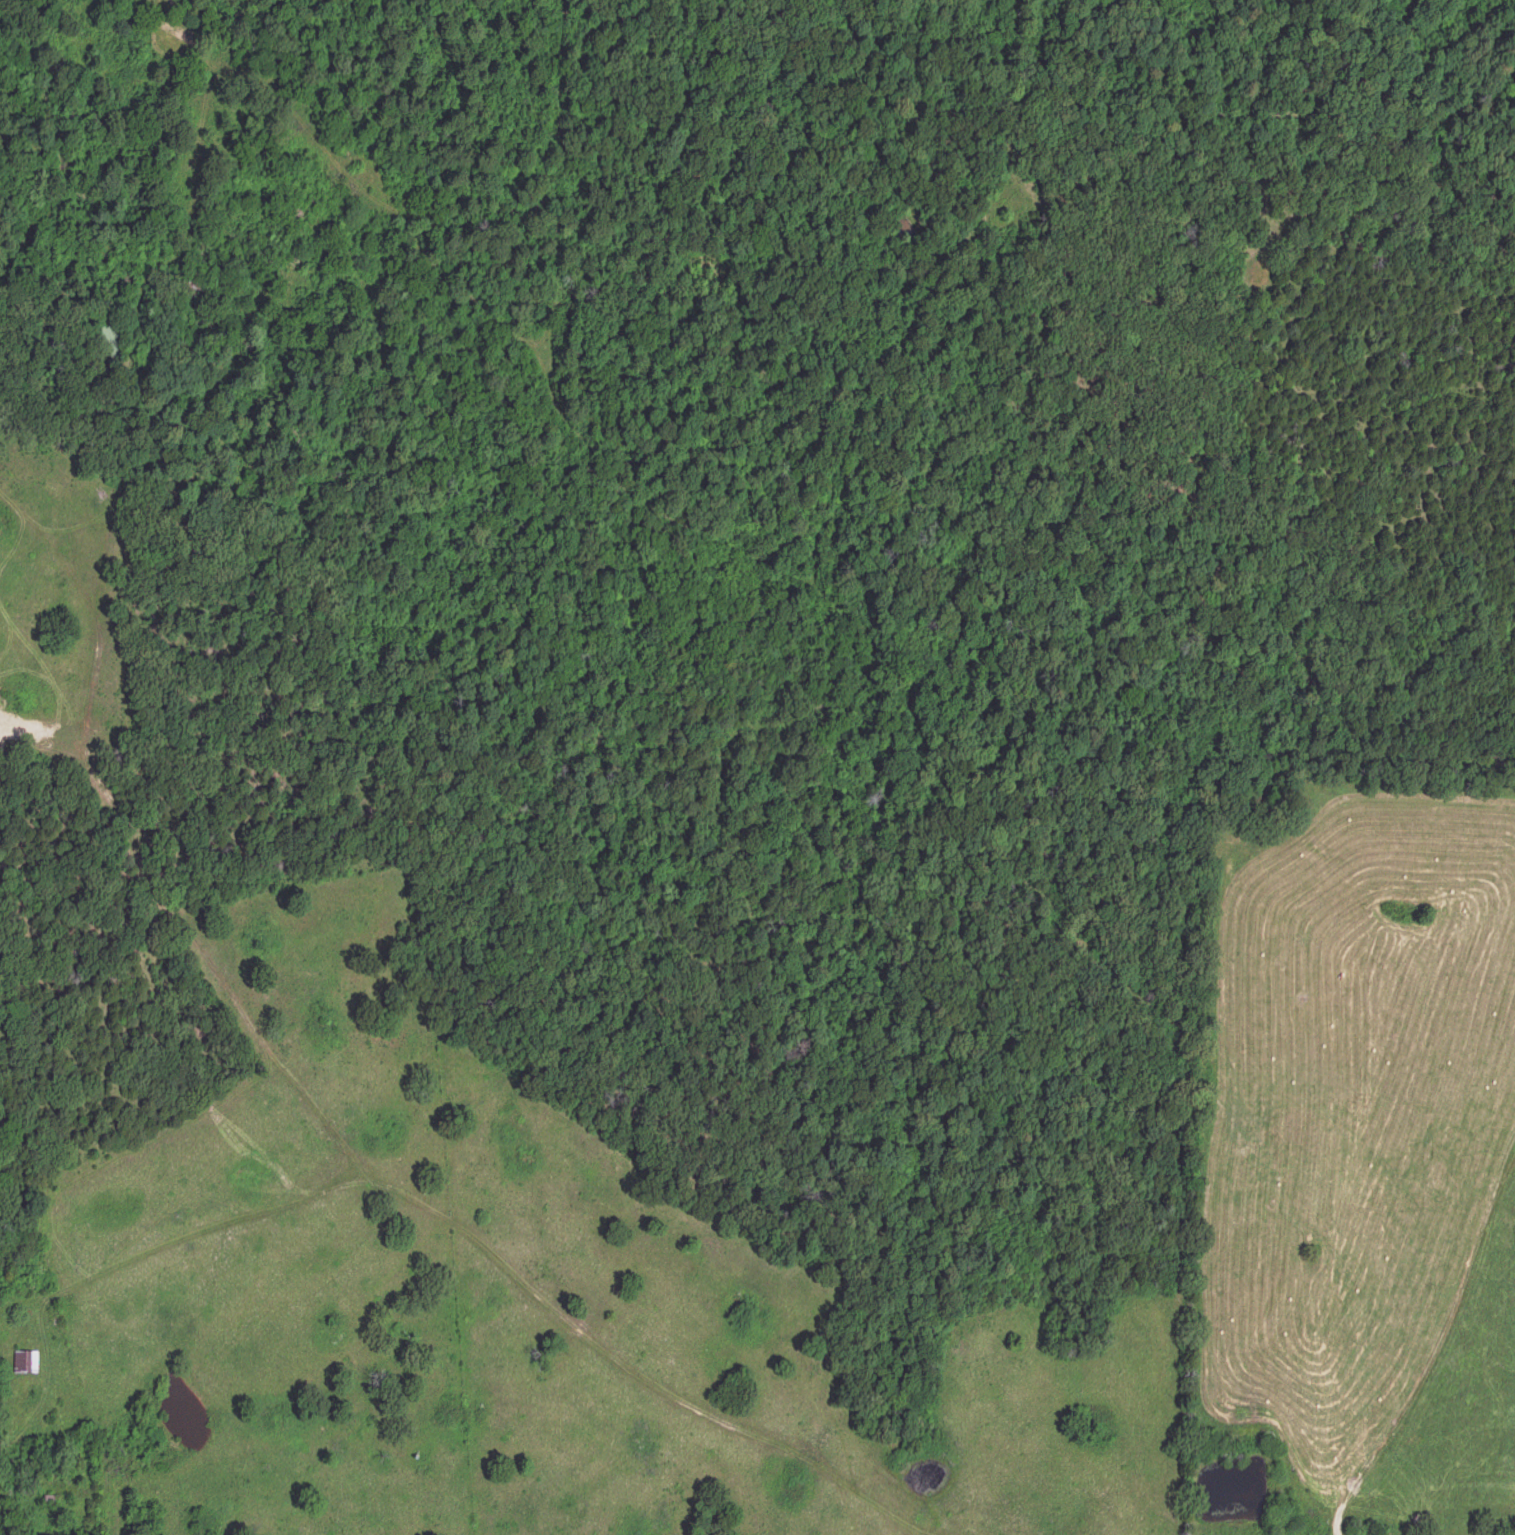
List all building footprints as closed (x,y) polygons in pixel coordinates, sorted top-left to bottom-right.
[(41,1353),(17,1352),(17,1374),(41,1375),(41,1353)]
